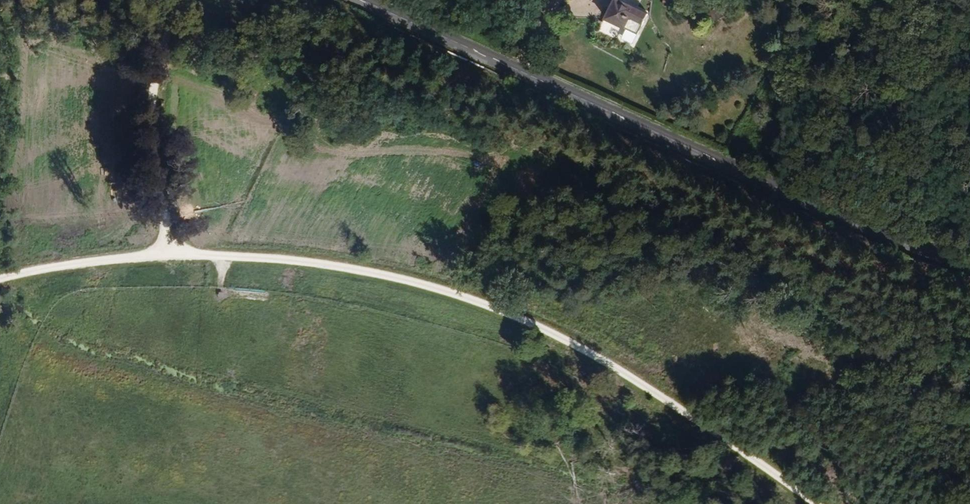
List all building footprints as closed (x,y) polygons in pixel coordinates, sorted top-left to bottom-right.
[(647,11),(625,0),(613,0),(604,18),(635,35),(647,11)] [(838,22),(826,16),(822,24),(835,29),(838,22)]
